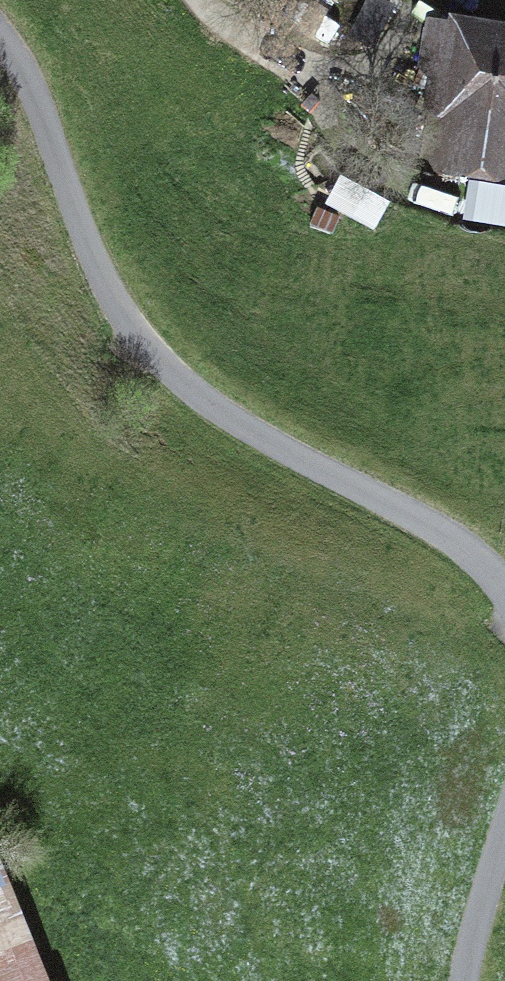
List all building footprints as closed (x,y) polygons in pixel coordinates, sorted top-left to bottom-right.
[(424,167),(504,182),(504,41),(442,29),(435,67),(451,70),(441,124),(433,123),(424,167)] [(28,944),(0,955),(0,980),(44,980),(28,944)]
